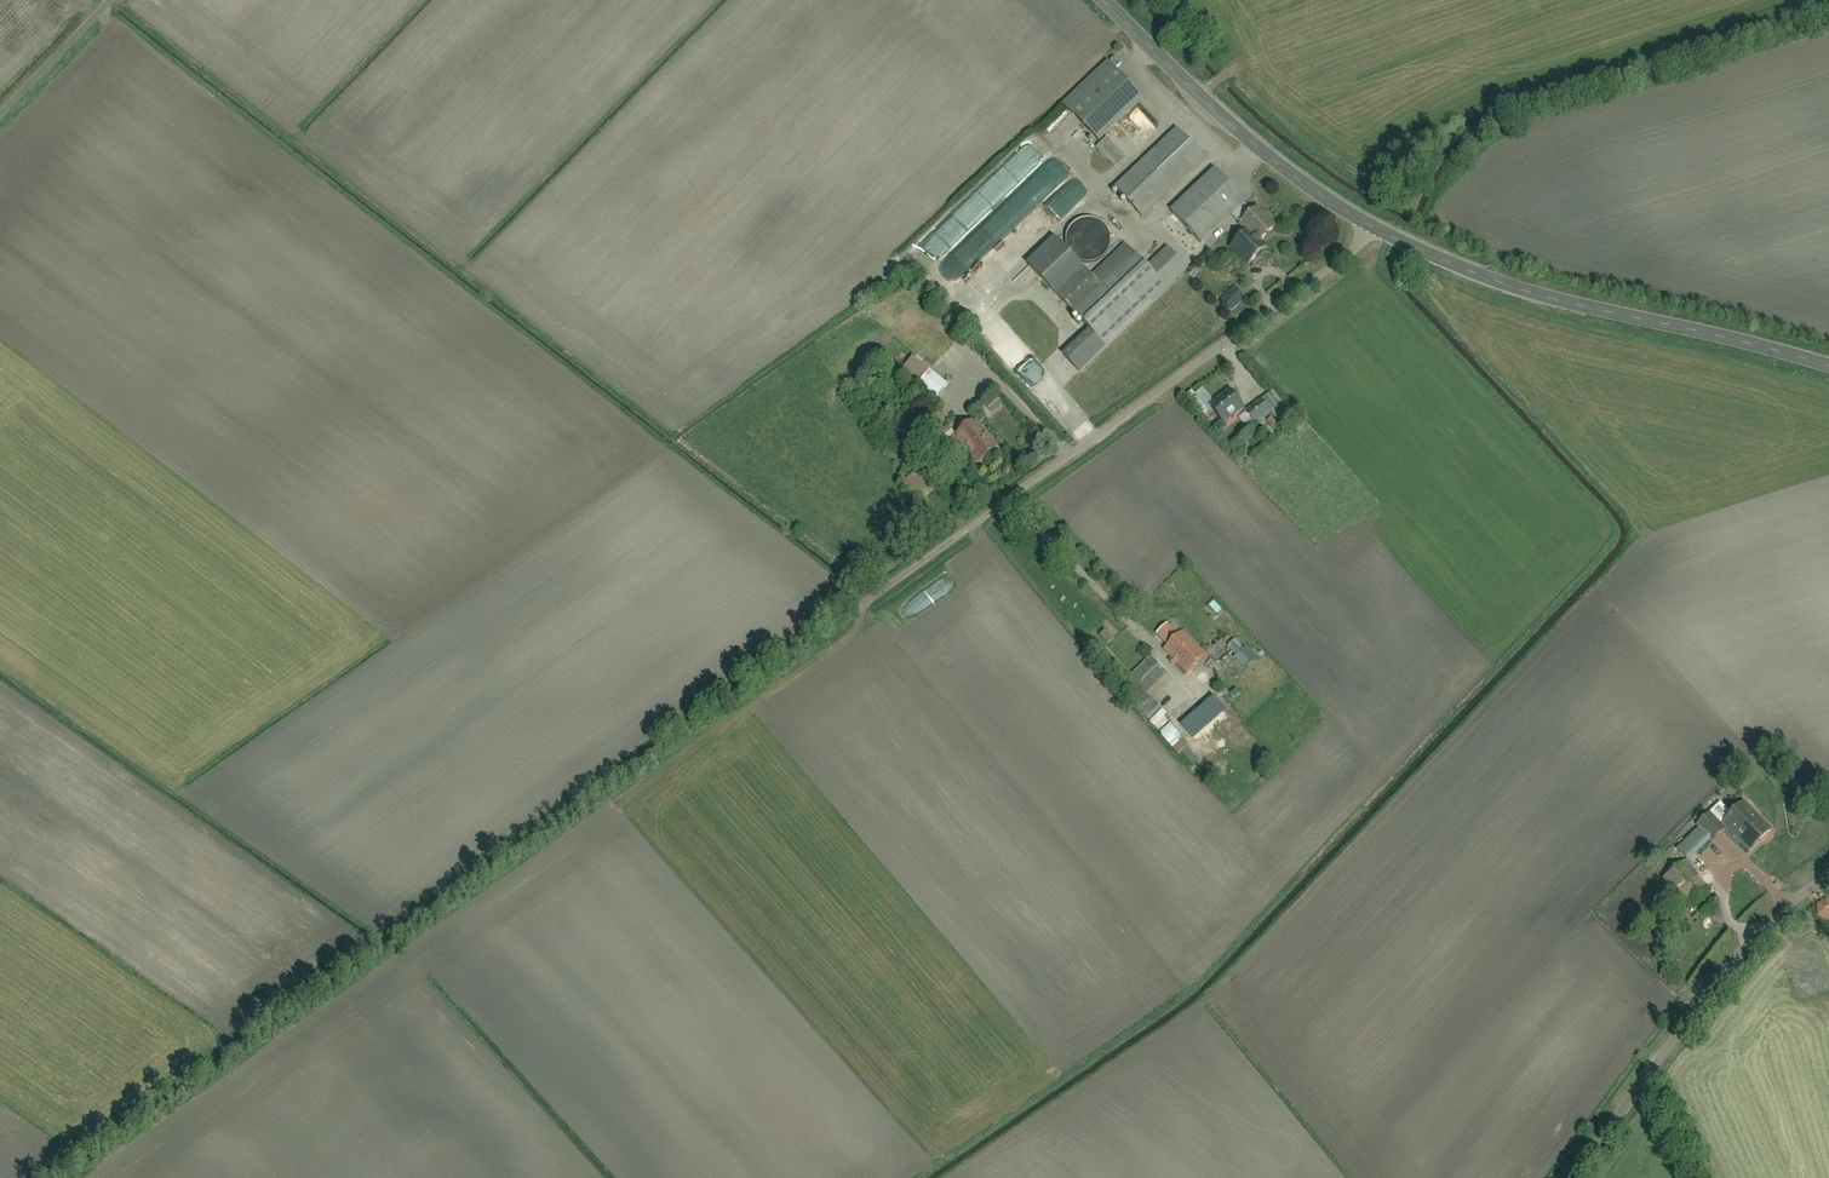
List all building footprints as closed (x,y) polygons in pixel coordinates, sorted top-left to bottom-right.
[(1113,65),(1069,106),(1105,145),(1149,104),(1113,65)] [(1183,134),(1121,191),(1148,220),(1210,164),(1183,134)] [(1252,205),(1224,174),(1183,210),(1211,241),(1252,205)] [(1279,230),(1260,210),(1243,227),(1251,235),(1234,251),(1253,271),(1275,249),(1267,241),(1279,230)] [(1111,246),(1111,242),(1111,237),(1110,234),(1107,230),(1104,226),(1101,224),(1097,222),(1093,221),(1088,220),(1085,221),(1080,223),(1076,225),(1073,228),(1070,232),(1069,235),(1068,239),(1068,243),(1068,247),(1070,251),(1072,255),(1075,259),(1079,261),(1083,263),(1087,264),(1091,264),(1095,263),(1099,262),(1103,259),(1105,257),(1107,255),(1110,250),(1111,246)] [(1153,273),(1128,249),(1097,280),(1082,265),(1055,292),(1092,329),(1062,359),(1081,378),(1189,270),(1172,254),(1153,273)] [(930,402),(942,387),(907,359),(895,374),(930,402)] [(1228,396),(1218,404),(1205,389),(1191,400),(1205,417),(1208,415),(1221,431),(1242,414),(1228,396)] [(925,430),(944,407),(935,399),(916,422),(925,430)] [(989,407),(995,414),(1005,407),(999,399),(989,407)] [(1259,404),(1243,416),(1250,426),(1266,414),(1274,424),(1287,414),(1278,402),(1265,412),(1259,404)] [(956,436),(981,464),(997,450),(972,422),(956,436)] [(919,474),(908,484),(924,501),(935,490),(919,474)] [(1168,649),(1164,653),(1187,677),(1207,657),(1183,632),(1178,637),(1167,627),(1157,637),(1168,649)] [(1231,655),(1248,673),(1261,661),(1244,643),(1231,655)] [(1108,651),(1095,662),(1171,748),(1177,743),(1156,720),(1167,709),(1149,689),(1167,673),(1154,658),(1132,678),(1108,651)] [(1178,729),(1191,743),(1228,709),(1209,689),(1197,700),(1202,706),(1178,729)] [(1745,801),(1719,824),(1744,853),(1770,831),(1745,801)] [(1705,841),(1718,830),(1707,816),(1693,828),(1700,836),(1678,854),(1683,860),(1705,841)] [(1686,911),(1711,893),(1688,862),(1663,880),(1686,911)]
